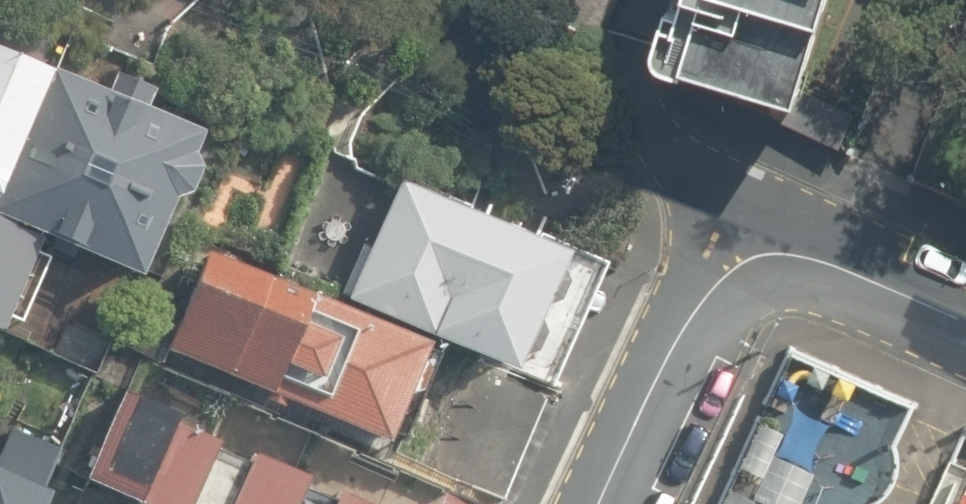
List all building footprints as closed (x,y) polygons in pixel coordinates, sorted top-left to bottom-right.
[(669,29),(657,25),(649,53),(646,65),(645,72),(646,78),(649,81),(653,85),(658,88),(664,90),(670,92),(671,88),(785,123),(823,0),(678,0),(669,29)] [(0,44),(0,207),(55,67),(0,44)] [(61,70),(0,221),(0,321),(16,326),(53,241),(147,274),(204,127),(61,70)] [(555,250),(395,178),(344,291),(504,362),(555,250)] [(431,348),(210,244),(164,343),(384,447),(431,348)] [(793,360),(728,503),(918,503),(949,429),(793,360)] [(127,384),(86,473),(152,503),(184,503),(211,433),(127,384)] [(48,492),(46,491),(64,449),(12,427),(0,455),(0,503),(43,503),(48,492)] [(211,433),(184,503),(300,503),(310,482),(211,433)] [(953,503),(965,503),(965,476),(953,503)] [(310,482),(300,503),(355,503),(310,482)]
